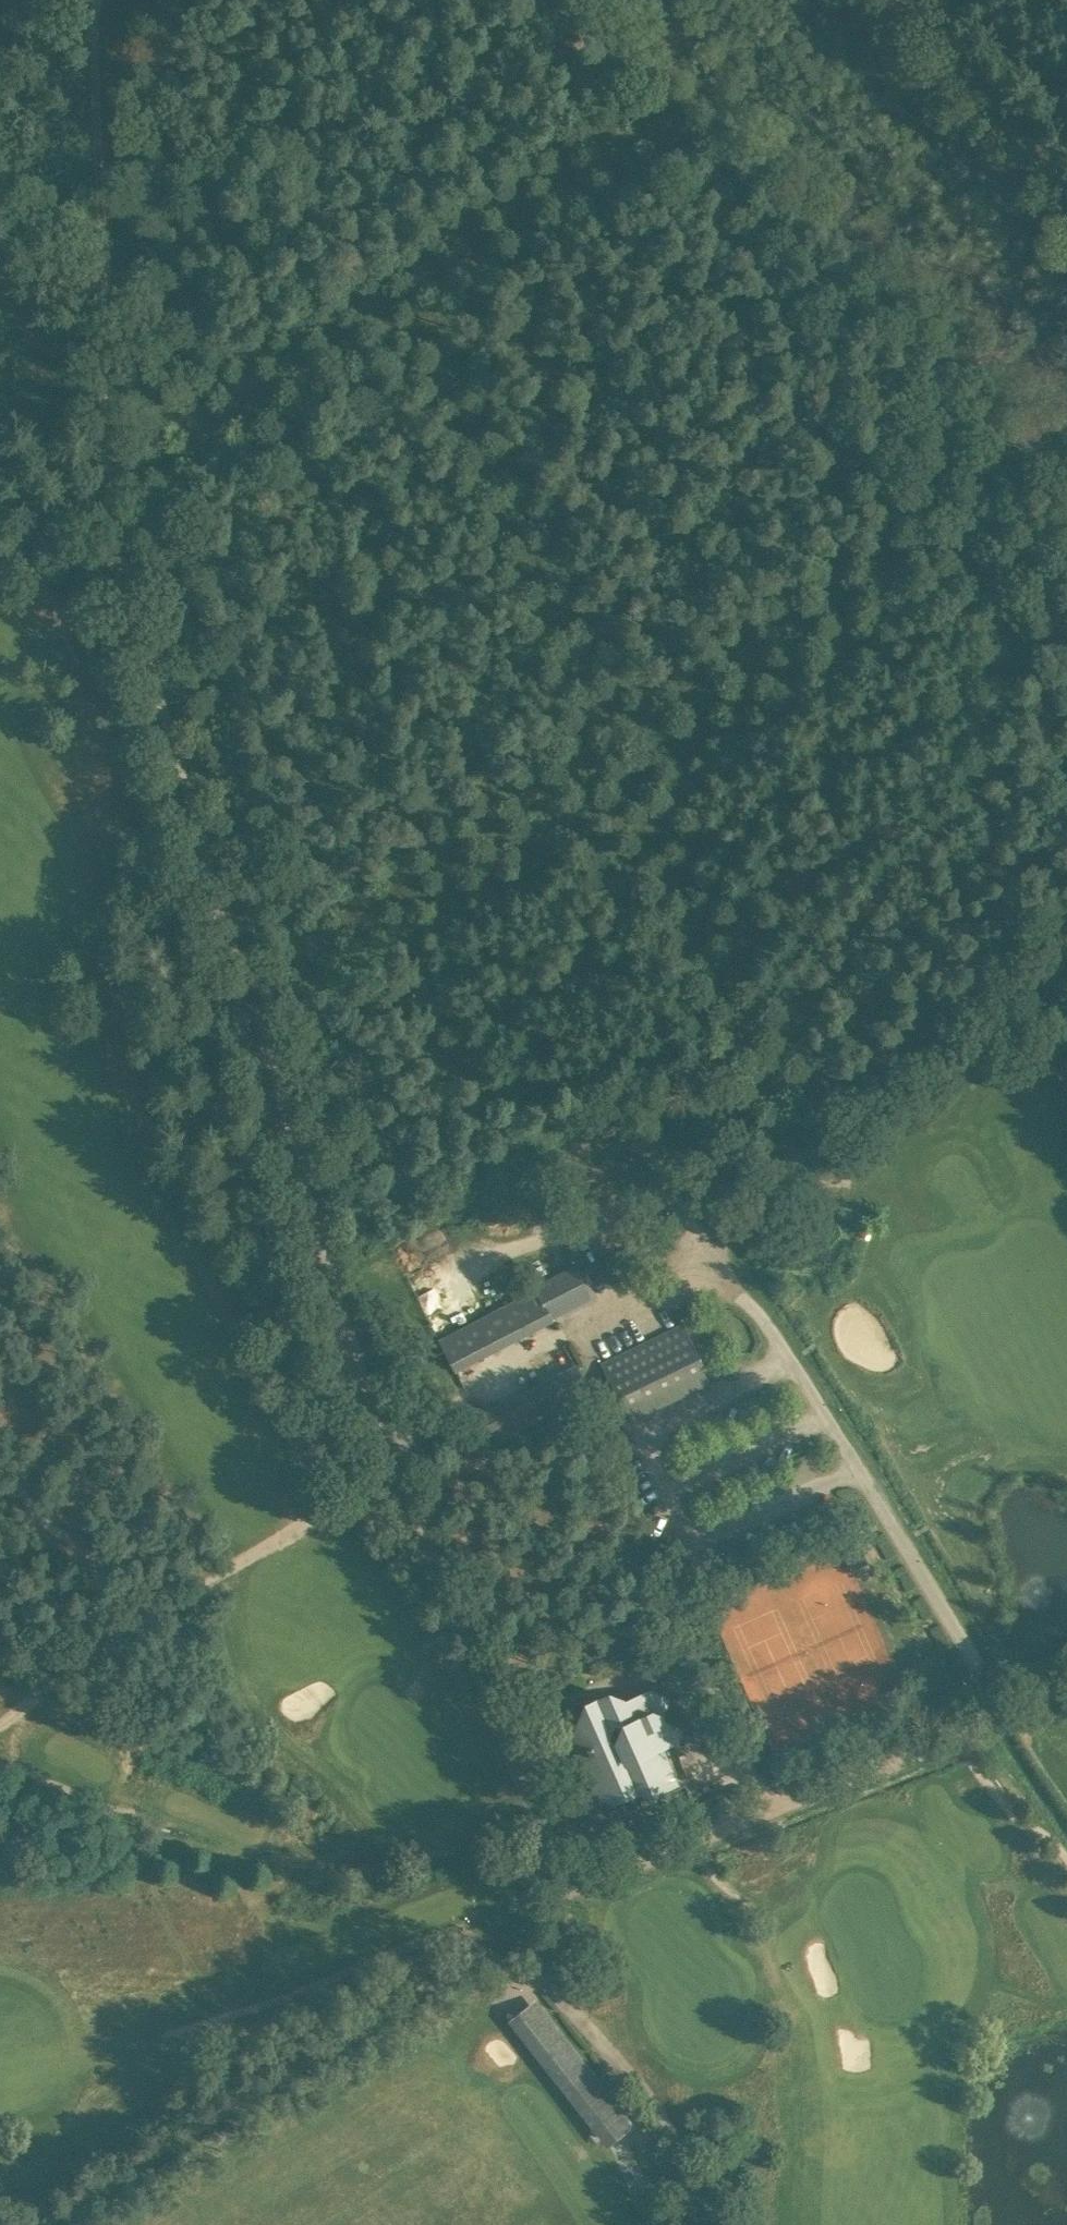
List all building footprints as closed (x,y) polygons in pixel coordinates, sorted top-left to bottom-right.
[(534,1284),(536,1287),(438,1338),(453,1371),(553,1319),(592,1299),(573,1265),(534,1284)] [(682,1324),(622,1353),(602,1363),(622,1404),(703,1366),(682,1324)] [(498,1446),(573,1408),(592,1398),(576,1366),(482,1414),(498,1446)] [(592,1419),(596,1417),(602,1414),(595,1400),(585,1405),(592,1419)] [(604,1693),(603,1694),(584,1703),(571,1735),(597,1797),(614,1803),(639,1793),(655,1799),(658,1790),(663,1788),(666,1794),(667,1793),(665,1787),(677,1781),(661,1746),(679,1739),(682,1729),(661,1720),(663,1716),(636,1706),(624,1711),(619,1699),(604,1693)] [(747,1735),(749,1734),(760,1728),(756,1719),(742,1726),(747,1735)] [(537,1999),(509,2021),(607,2147),(635,2125),(537,1999)]
